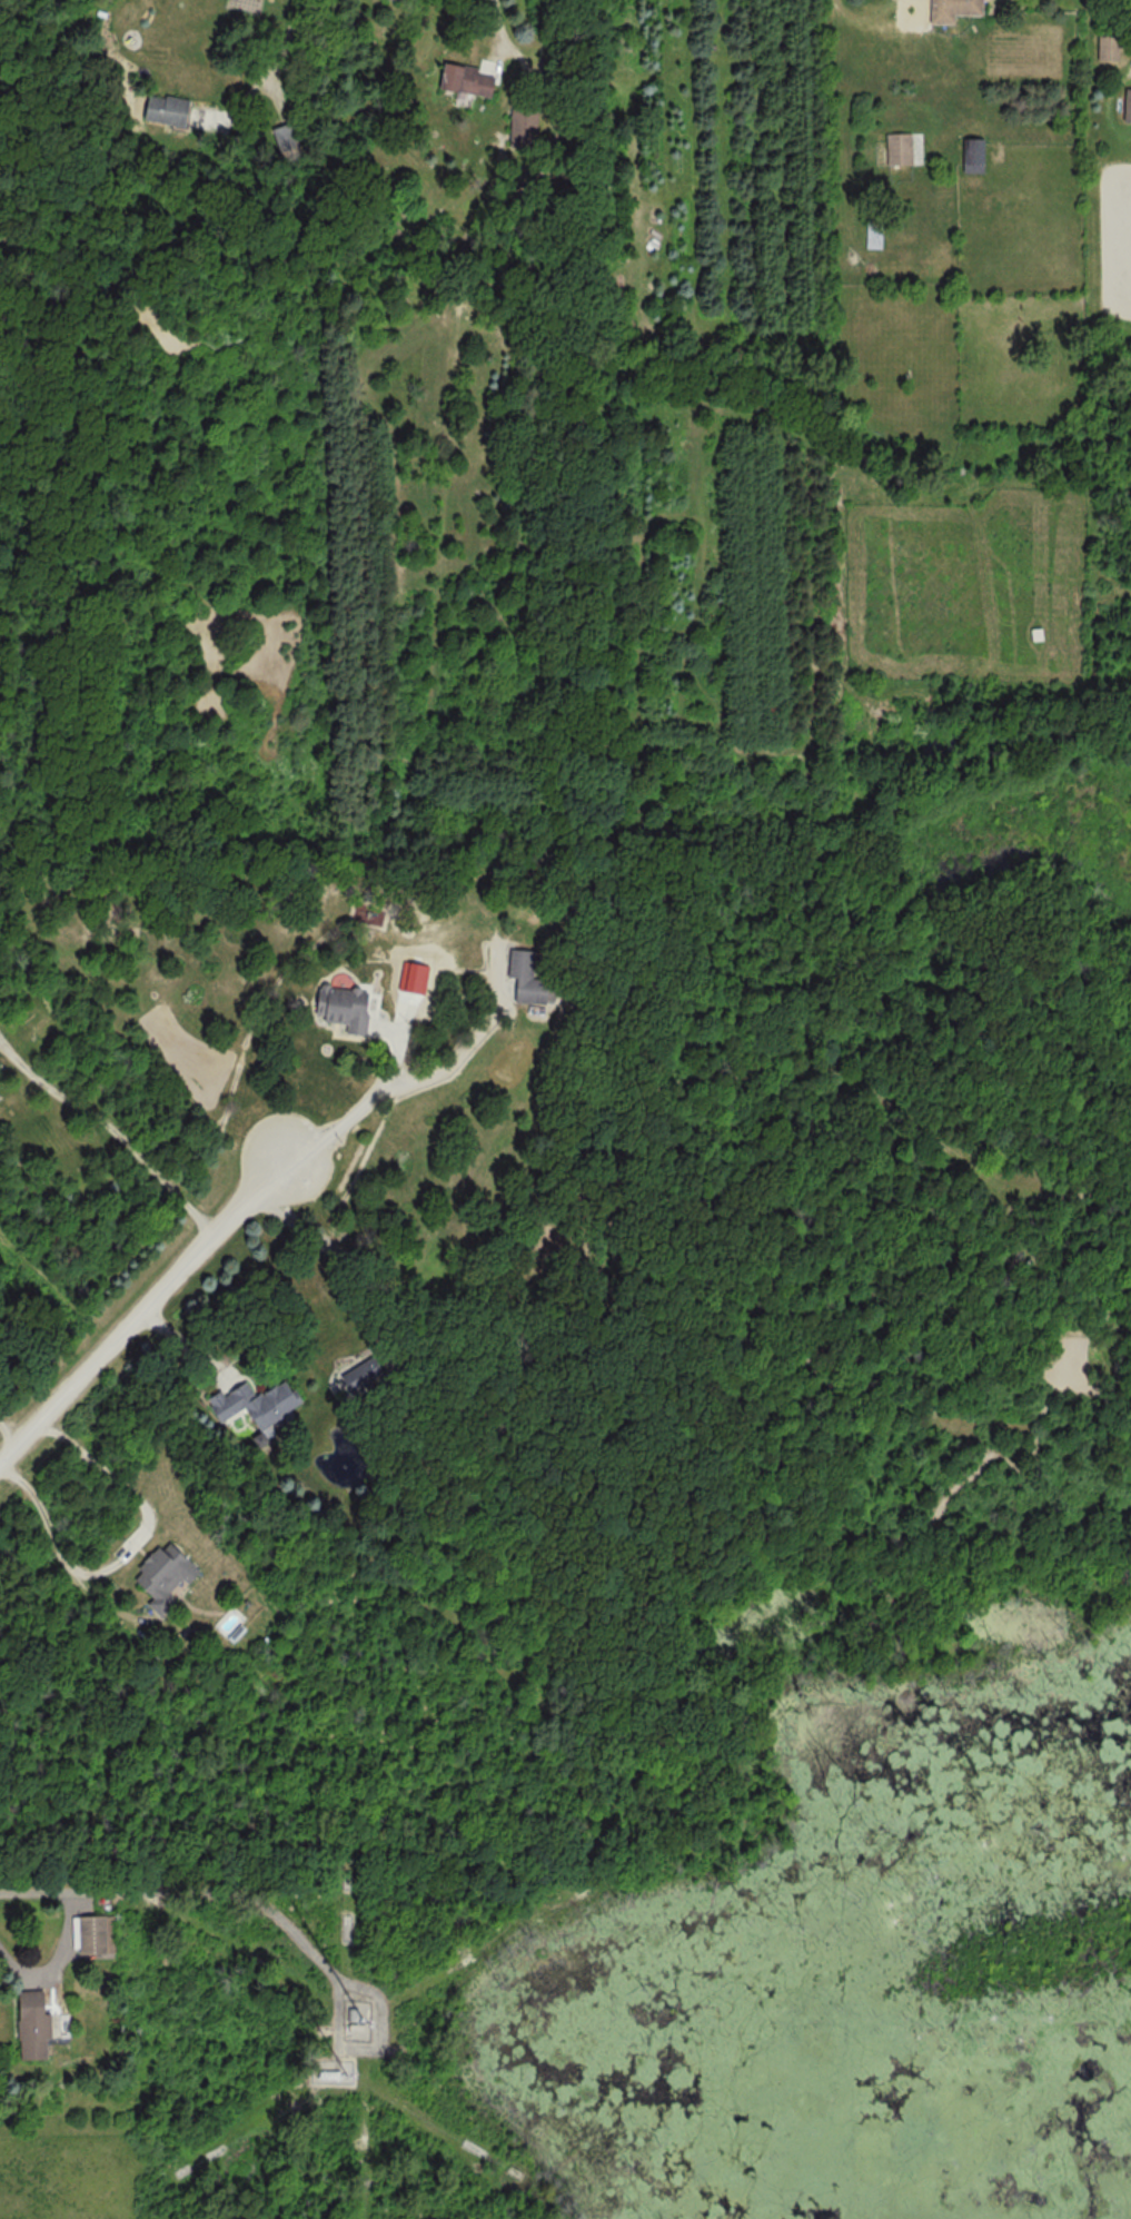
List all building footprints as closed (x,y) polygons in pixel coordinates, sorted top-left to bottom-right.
[(931,24),(955,24),(955,15),(983,15),(983,0),(931,0),(931,24)] [(1119,47),(1126,47),(1126,36),(1098,36),(1098,61),(1119,61),(1119,47)] [(444,64),(440,89),(491,96),(495,72),(444,64)] [(190,101),(148,92),(143,120),(184,128),(190,101)] [(512,109),(512,145),(536,145),(536,109),(512,109)] [(294,127),(276,127),(276,156),(294,156),(294,127)] [(887,133),(887,165),(913,165),(913,133),(887,133)] [(964,138),(964,172),(984,172),(984,138),(964,138)] [(882,214),(866,214),(866,249),(882,249),(882,214)] [(517,978),(516,1001),(547,1003),(549,979),(533,978),(535,951),(511,949),(509,977),(517,978)] [(346,1032),(366,1033),(370,988),(320,984),(317,1020),(347,1023),(346,1032)] [(348,1391),(383,1376),(375,1357),(340,1373),(348,1391)] [(302,1405),(287,1379),(255,1397),(246,1380),(208,1401),(220,1422),(246,1407),(258,1429),(302,1405)] [(153,1598),(148,1603),(160,1615),(177,1599),(169,1592),(182,1579),(187,1584),(200,1572),(168,1539),(131,1575),(153,1598)] [(114,1916),(74,1916),(74,1956),(114,1955),(114,1916)] [(19,1991),(19,2059),(50,2059),(50,2013),(44,2013),(44,1991),(19,1991)] [(340,2071),(320,2071),(320,2080),(340,2080),(340,2071)]
